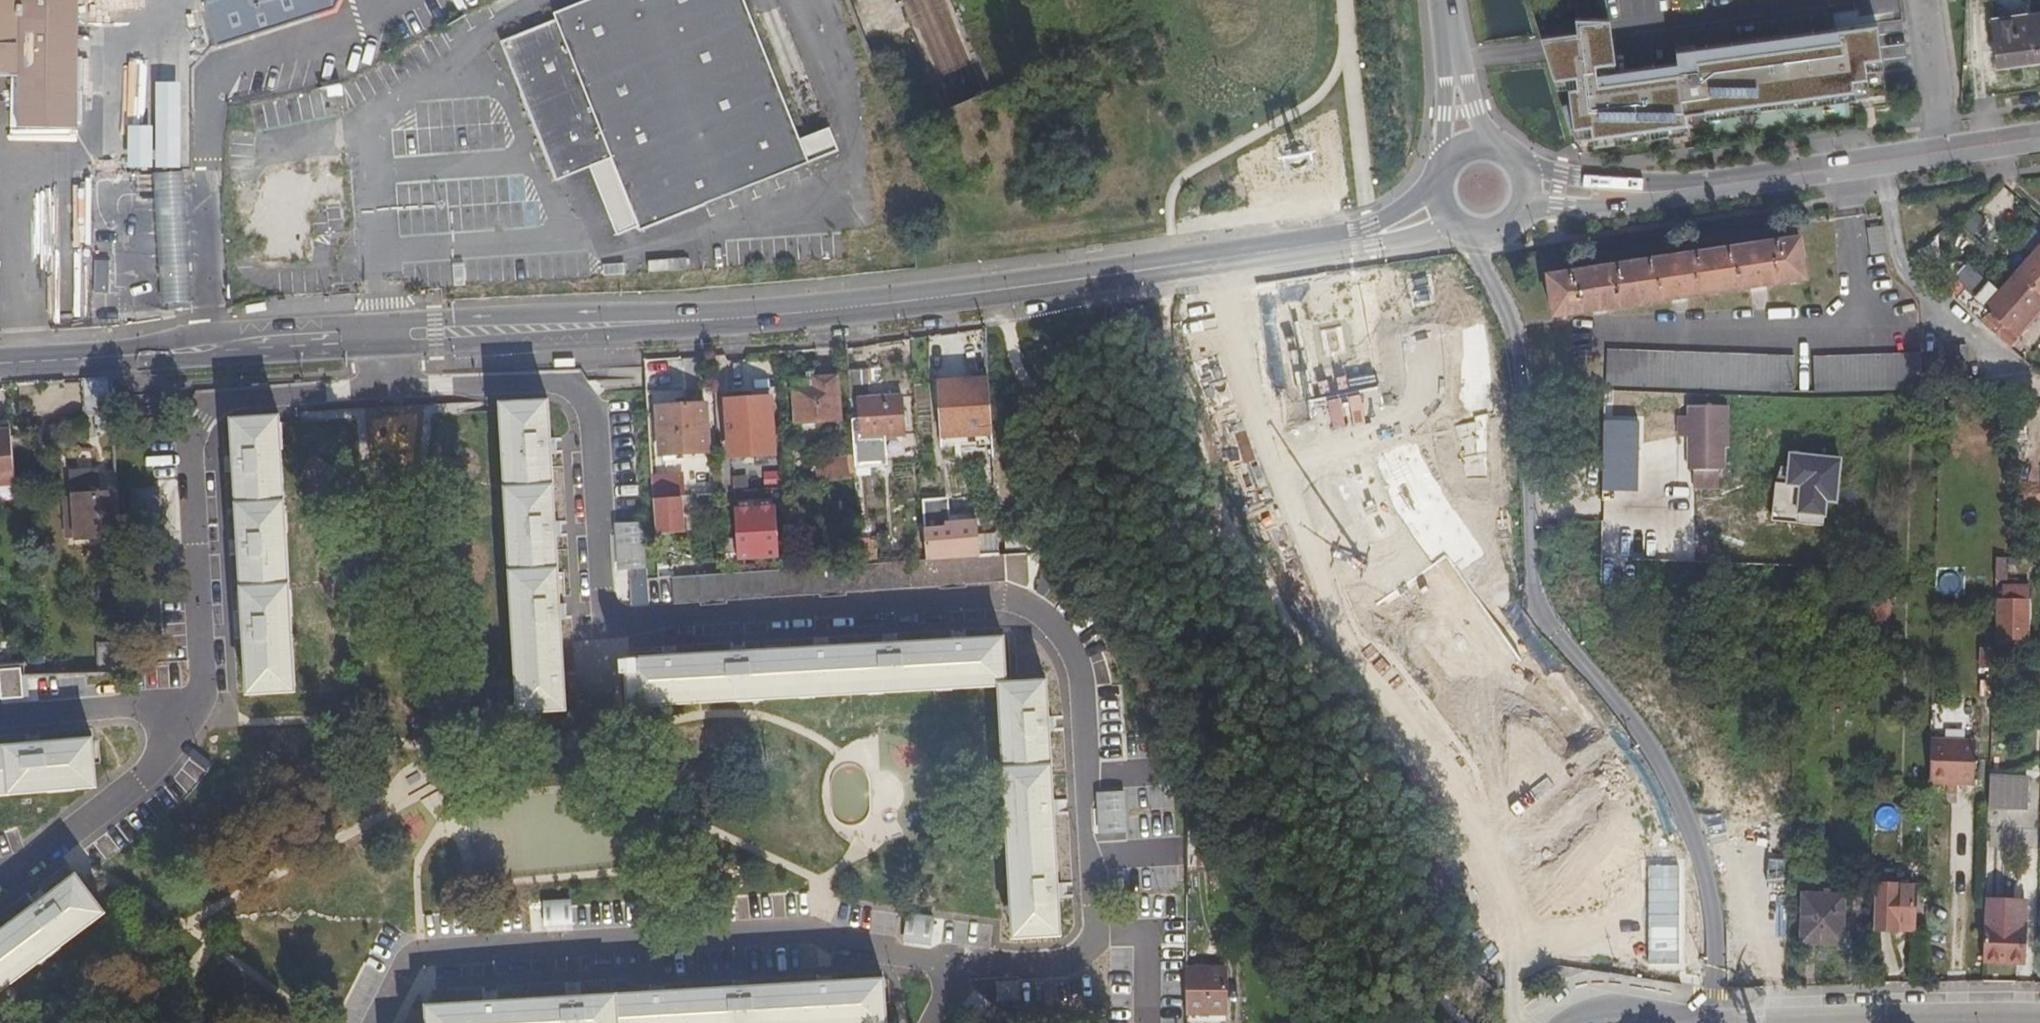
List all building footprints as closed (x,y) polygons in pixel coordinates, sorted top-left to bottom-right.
[(77,130),(79,0),(0,0),(0,74),(16,74),(16,129),(77,130)] [(257,8),(254,0),(247,0),(250,10),(257,8)] [(512,70),(525,102),(537,104),(562,169),(565,175),(565,176),(570,185),(575,191),(581,198),(588,204),(598,211),(610,216),(621,219),(635,221),(639,230),(705,204),(704,203),(808,162),(743,0),(582,0),(553,12),(554,18),(500,40),(512,70)] [(2039,57),(2039,47),(2036,12),(1993,18),(1998,62),(2039,57)] [(1887,91),(1876,22),(1682,46),(1683,59),(1620,67),(1613,15),(1580,14),(1582,28),(1545,34),(1558,75),(1560,86),(1571,84),(1577,134),(1690,120),(1688,109),(1705,107),(1707,116),(1887,91)] [(161,87),(161,121),(184,121),(183,86),(161,87)] [(525,102),(555,179),(565,175),(562,169),(537,104),(525,102)] [(155,166),(156,155),(143,154),(144,129),(134,129),(132,165),(155,166)] [(188,173),(159,173),(162,305),(191,304),(188,173)] [(1965,225),(1978,234),(1988,218),(1975,210),(1965,225)] [(76,316),(75,234),(45,234),(47,317),(76,316)] [(160,246),(160,235),(92,234),(91,310),(130,311),(130,281),(148,282),(149,245),(160,246)] [(2039,293),(2039,235),(2011,267),(2039,293)] [(1797,238),(1544,274),(1549,314),(1721,290),(1804,279),(1797,238)] [(2011,267),(1994,286),(1984,276),(1969,290),(1961,283),(1951,291),(1976,313),(1983,306),(1985,307),(2010,330),(2039,296),(2039,293),(2011,267)] [(1612,385),(1793,389),(1793,355),(1606,351),(1605,385),(1612,385)] [(1815,355),(1816,390),(1922,386),(1922,357),(1921,351),(1815,355)] [(1938,380),(1937,356),(1922,357),(1922,386),(1938,385),(1938,380)] [(871,363),(853,364),(854,392),(865,392),(867,431),(909,428),(907,389),(873,391),(871,363)] [(843,415),(840,371),(797,374),(799,417),(843,415)] [(95,411),(112,410),(110,377),(83,378),(85,412),(95,411)] [(753,386),(729,387),(729,396),(753,394),(753,386)] [(1376,576),(1389,595),(1444,555),(1397,491),(1388,460),(1377,389),(1307,402),(1332,503),(1335,516),(1376,576)] [(681,399),(663,400),(665,448),(667,448),(678,447),(710,445),(708,397),(689,398),(689,392),(681,392),(681,399)] [(776,443),(773,393),(753,394),(729,396),(732,445),(776,443)] [(550,399),(504,401),(521,707),(567,704),(566,687),(565,669),(561,603),(557,534),(553,447),(550,399)] [(1688,401),(1687,414),(1686,433),(1684,465),(1689,466),(1714,467),(1719,467),(1720,444),(1720,421),(1725,421),(1725,403),(1688,401)] [(114,431),(113,424),(112,410),(95,411),(96,433),(114,431)] [(1686,433),(1687,414),(1676,414),(1676,434),(1686,433)] [(247,636),(250,685),(294,681),(279,417),(234,420),(237,463),(242,551),(245,600),(247,636)] [(1639,422),(1603,421),(1602,491),(1638,492),(1639,422)] [(9,429),(0,429),(0,486),(15,484),(9,429)] [(983,455),(997,454),(996,430),(981,430),(983,455)] [(1670,442),(1640,443),(1641,475),(1671,474),(1670,442)] [(856,472),(852,453),(821,460),(824,478),(856,472)] [(1840,456),(1787,453),(1785,485),(1798,486),(1796,515),(1827,517),(1828,501),(1837,502),(1840,456)] [(1689,483),(1713,484),(1714,467),(1689,466),(1689,483)] [(76,538),(121,535),(118,491),(97,493),(95,468),(69,471),(76,538)] [(686,469),(656,471),(657,492),(687,490),(686,469)] [(164,488),(133,489),(134,521),(164,521),(164,488)] [(657,497),(658,535),(690,534),(689,496),(657,497)] [(951,522),(931,523),(933,554),(984,550),(982,515),(951,516),(951,522)] [(646,518),(623,519),(626,564),(649,563),(646,518)] [(745,548),(746,557),(758,556),(758,547),(745,548)] [(661,552),(662,573),(679,572),(678,551),(661,552)] [(796,565),(730,569),(679,572),(662,573),(664,601),(704,599),(704,603),(731,601),(731,596),(823,590),(823,594),(852,592),(852,588),(944,582),(945,586),(972,584),(971,580),(992,579),(1010,578),(1008,554),(1008,551),(1002,551),(933,556),(864,561),(796,565)] [(1032,552),(1008,554),(1010,578),(1029,591),(1035,585),(1032,552)] [(2005,576),(2006,554),(1998,554),(1996,575),(2005,576)] [(653,573),(655,602),(664,601),(662,573),(653,573)] [(2025,584),(2003,583),(2002,595),(2025,596),(2025,584)] [(2025,596),(2002,595),(1998,595),(1996,635),(2025,637),(2027,597),(2025,596)] [(1888,597),(1873,596),(1871,634),(1886,635),(1888,597)] [(1006,737),(1019,736),(1051,734),(1050,719),(1049,678),(1009,679),(1006,634),(973,636),(891,640),(820,644),(734,649),(669,653),(630,655),(631,684),(632,700),(939,683),(1003,680),(1006,737)] [(100,670),(115,670),(115,648),(101,648),(100,670)] [(1,668),(2,699),(28,699),(27,667),(1,668)] [(1143,734),(1124,734),(1123,686),(1102,687),(1104,758),(1144,757),(1143,734)] [(1006,737),(1017,932),(1061,931),(1059,903),(1055,816),(1051,734),(1019,736),(1006,737)] [(99,783),(94,740),(56,743),(0,749),(0,793),(99,783)] [(1971,746),(1929,744),(1928,771),(1928,790),(1971,791),(1971,746)] [(1163,774),(1129,779),(1134,812),(1168,807),(1163,774)] [(2026,778),(1987,776),(1986,805),(2025,808),(2026,778)] [(440,790),(423,799),(431,813),(447,804),(440,790)] [(1098,792),(1100,838),(1128,837),(1127,791),(1098,792)] [(1175,835),(1175,814),(1137,815),(1137,836),(1175,835)] [(104,911),(77,876),(38,906),(0,934),(0,989),(104,911)] [(1912,884),(1876,882),(1875,927),(1912,928),(1912,884)] [(1797,939),(1833,941),(1836,941),(1837,928),(1839,894),(1799,893),(1797,939)] [(545,901),(546,927),(575,925),(574,899),(545,901)] [(1982,899),(1979,959),(2020,961),(2021,928),(2020,925),(2020,902),(1982,899)] [(1846,930),(1837,928),(1836,941),(1833,941),(1834,947),(1845,947),(1846,930)] [(1228,969),(1189,969),(1189,1014),(1228,1014),(1228,969)] [(888,1022),(885,977),(828,981),(742,986),(654,991),(569,996),(485,1001),(434,1004),(435,1022),(869,1022),(888,1022)]
